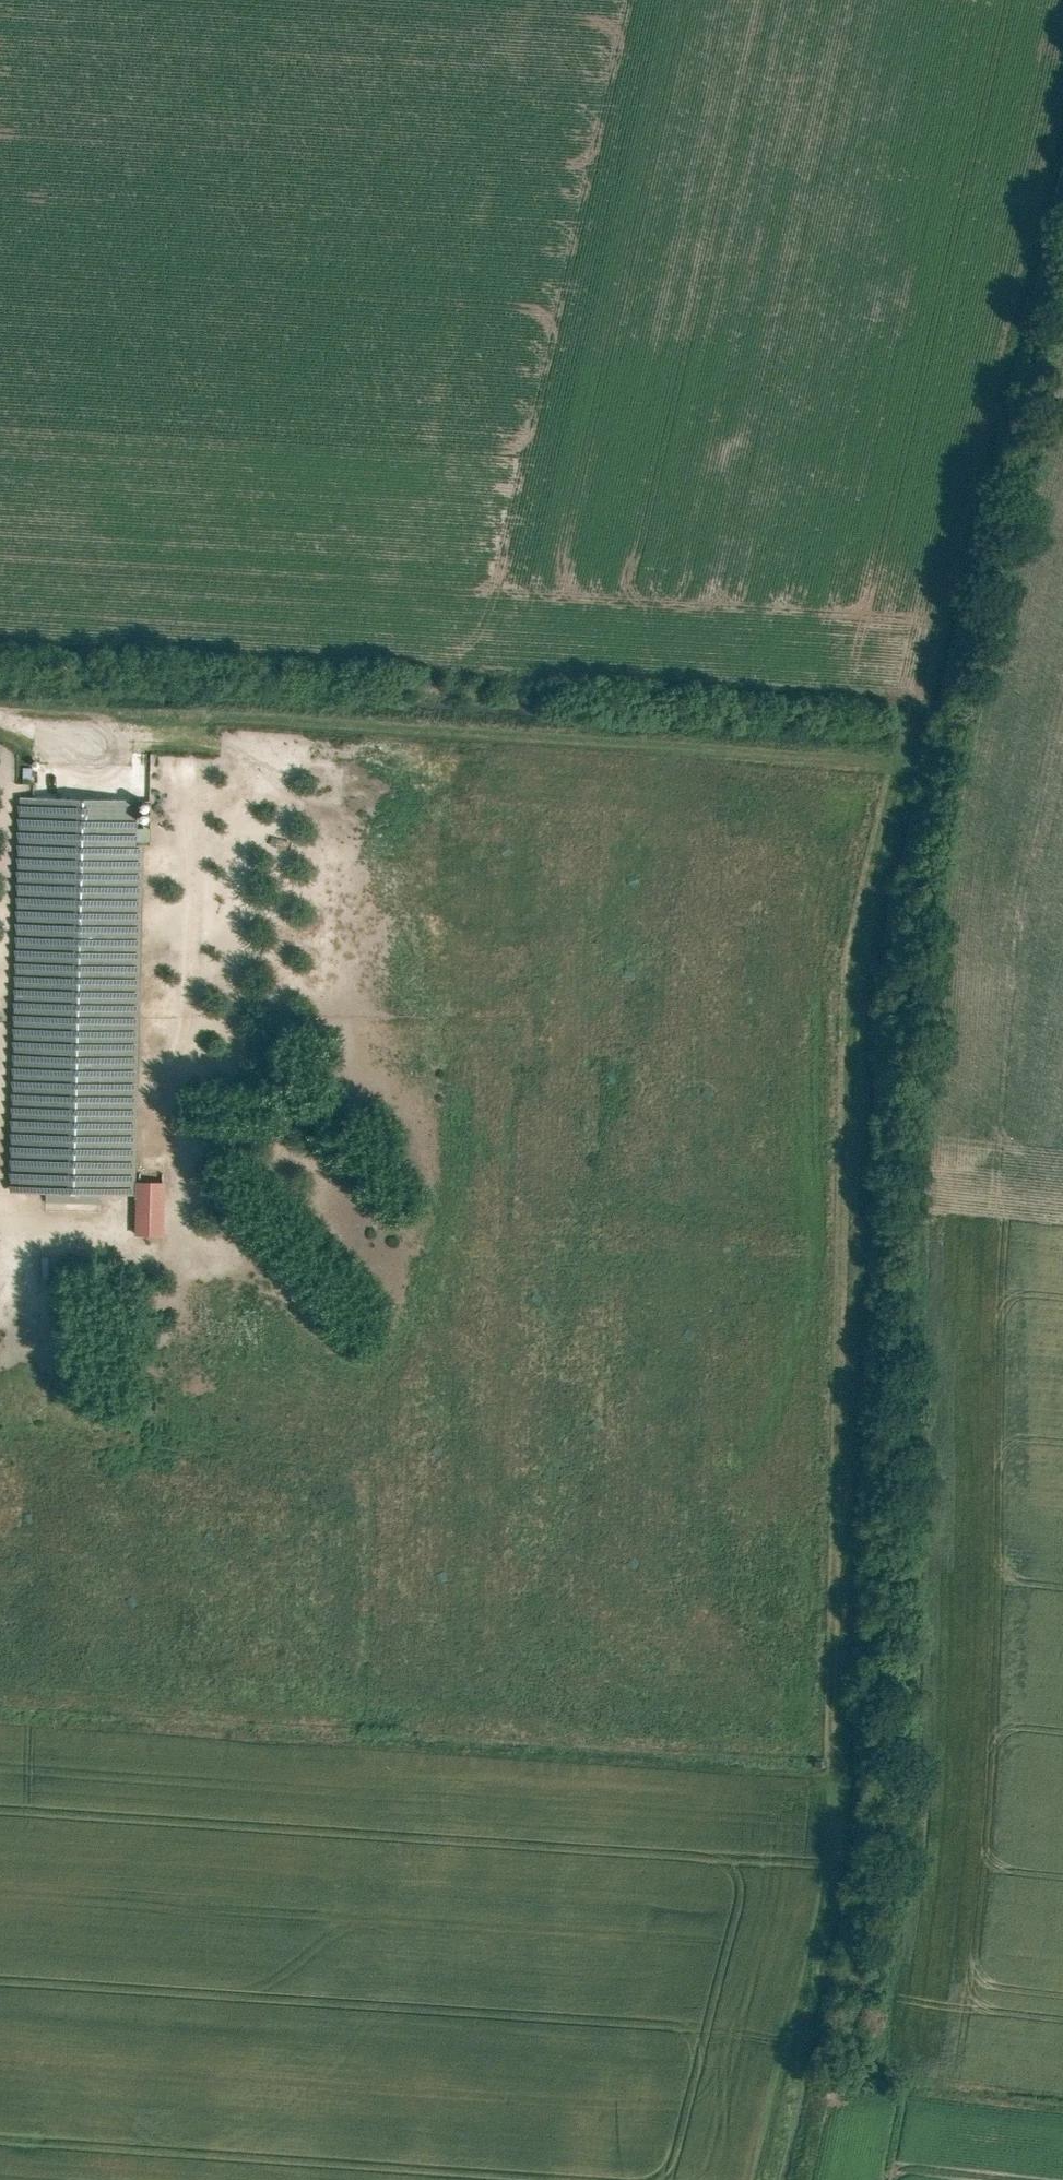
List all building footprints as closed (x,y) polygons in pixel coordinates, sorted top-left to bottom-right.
[(11,1195),(133,1197),(140,803),(19,800),(11,1195)] [(165,1238),(165,1186),(138,1186),(138,1238),(165,1238)]
